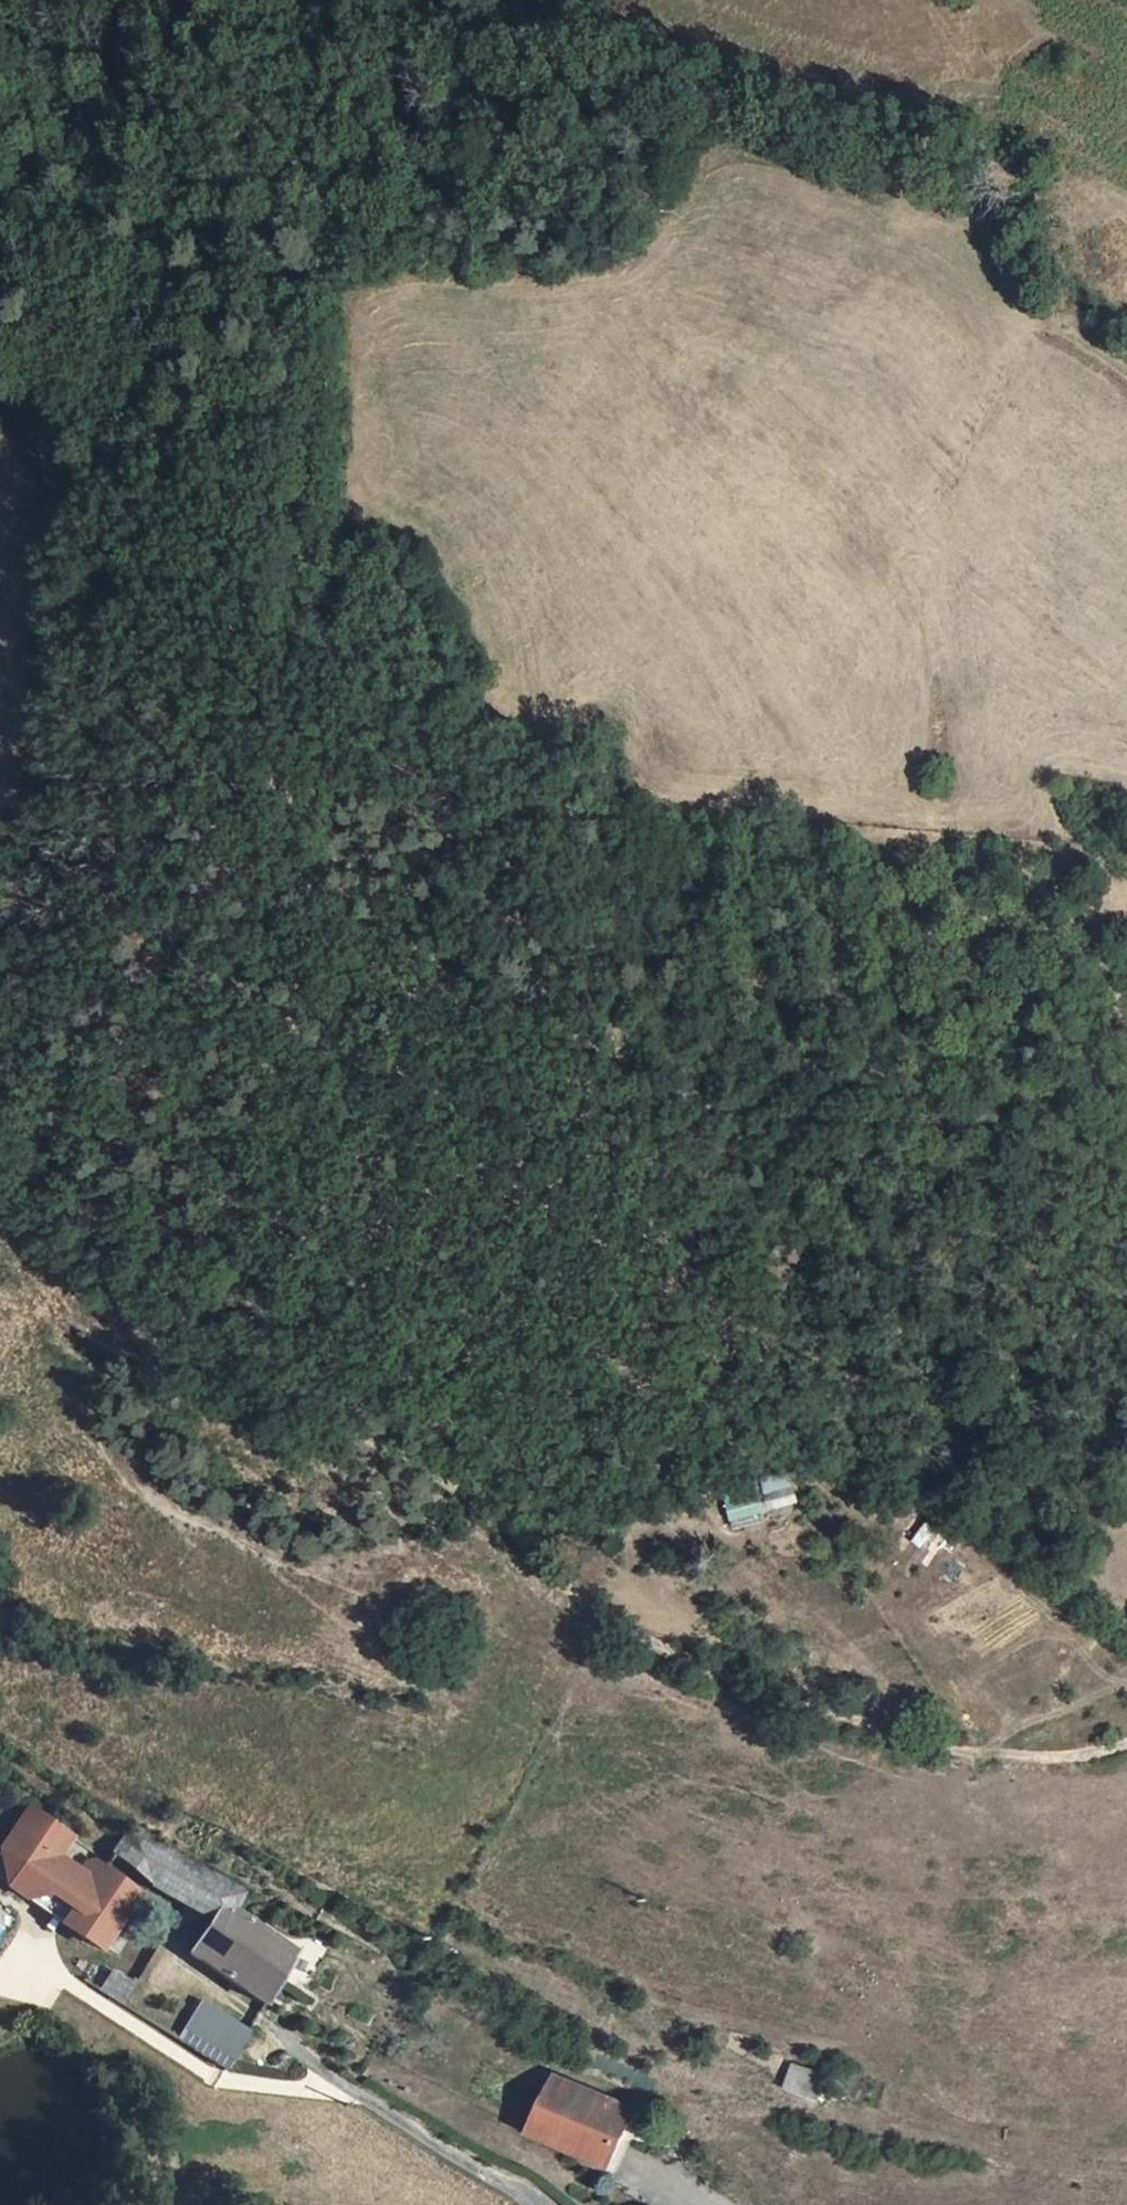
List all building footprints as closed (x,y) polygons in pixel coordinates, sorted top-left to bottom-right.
[(729,1519),(794,1503),(786,1470),(721,1485),(729,1519)] [(53,1929),(111,1952),(154,1887),(111,1862),(70,1837),(73,1831),(26,1804),(10,1833),(29,1846),(15,1871),(58,1923),(53,1929)] [(15,1871),(29,1846),(10,1833),(0,1849),(0,1887),(3,1890),(15,1871)] [(243,1906),(126,1833),(111,1862),(154,1887),(212,1922),(194,1952),(209,1962),(240,1911),(243,1906)] [(298,1949),(240,1911),(209,1962),(266,2007),(304,1957),(298,1949)] [(198,2013),(120,1958),(114,1973),(145,1986),(131,2007),(181,2042),(198,2013)] [(131,2007),(145,1986),(114,1973),(105,1989),(131,2007)] [(227,2063),(253,2024),(209,1996),(198,2013),(181,2042),(220,2069),(225,2063),(227,2063)] [(835,2034),(782,2016),(768,2058),(820,2076),(835,2034)] [(611,2163),(632,2108),(630,2107),(551,2079),(533,2126),(587,2148),(586,2153),(611,2163)]
